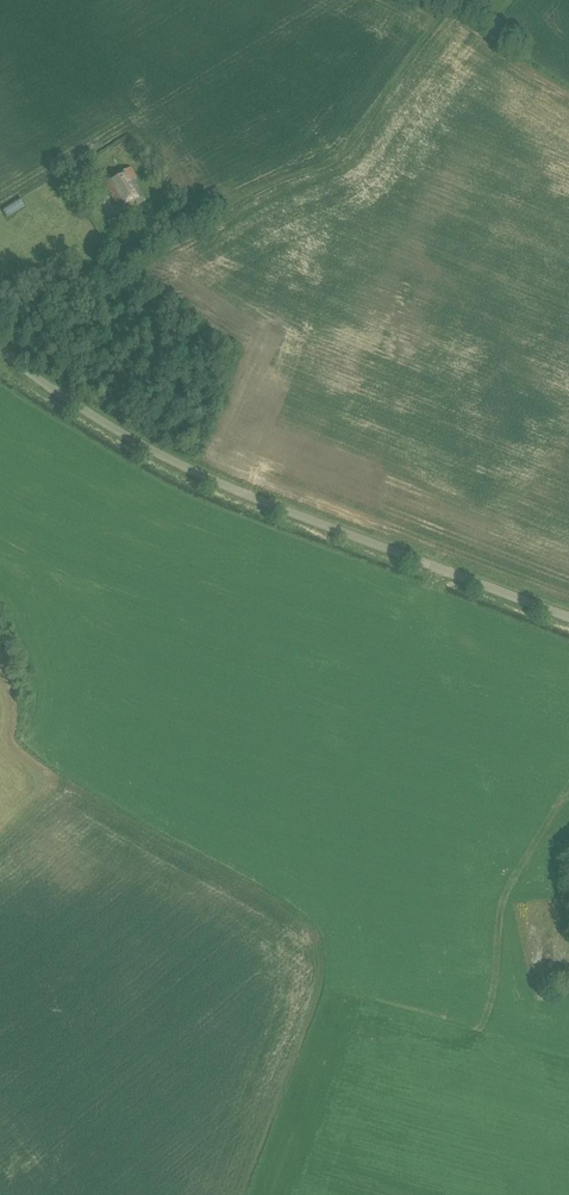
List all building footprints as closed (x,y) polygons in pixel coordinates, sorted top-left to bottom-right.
[(137,204),(146,199),(134,179),(137,177),(131,167),(119,173),(120,175),(105,183),(122,211),(130,207),(128,204),(135,200),(137,204)] [(45,281),(59,273),(54,263),(39,271),(45,281)]
